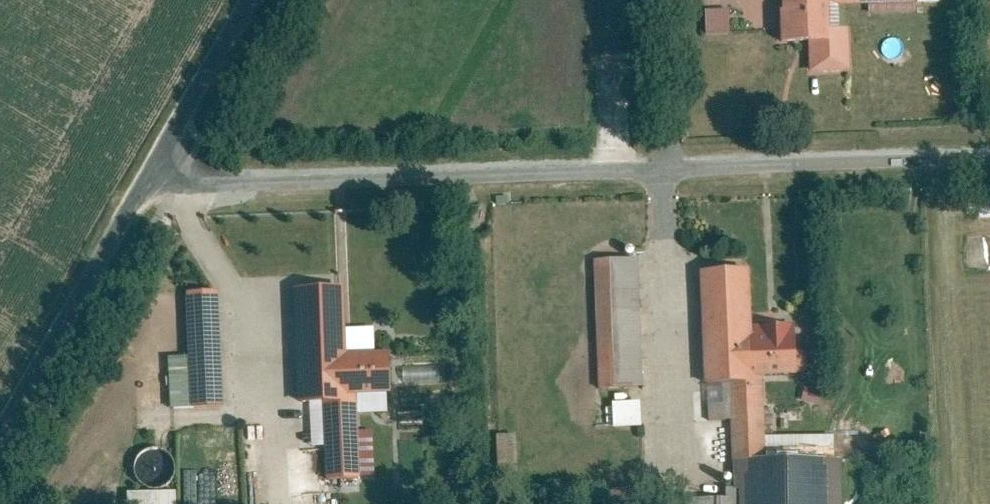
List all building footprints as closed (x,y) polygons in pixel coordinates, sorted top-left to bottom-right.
[(774,29),(804,29),(805,60),(839,60),(839,18),(820,18),(820,0),(774,0),(774,29)] [(701,11),(702,34),(726,33),(725,10),(701,11)] [(633,251),(587,253),(594,375),(640,372),(633,251)] [(705,268),(708,372),(733,371),(736,483),(713,483),(713,500),(686,501),(686,503),(836,503),(834,454),(764,456),(761,365),(796,364),(795,319),(749,320),(747,267),(705,268)] [(341,284),(295,286),(299,402),(322,401),(324,475),(358,474),(355,391),(397,390),(395,343),(343,345),(341,284)] [(223,291),(190,291),(190,404),(223,404),(223,291)] [(803,383),(798,399),(816,405),(822,389),(803,383)] [(608,428),(638,427),(637,401),(607,402),(608,428)] [(495,475),(514,475),(514,433),(495,433),(495,475)] [(168,468),(168,463),(168,458),(167,454),(164,449),(161,445),(158,443),(153,440),(146,438),(141,438),(132,441),(129,443),(126,447),(123,450),(121,454),(120,458),(120,464),(120,469),(123,475),(128,481),(133,484),(138,486),(141,487),(146,487),(155,484),(159,482),(162,479),(166,472),(168,468)] [(122,503),(172,503),(172,492),(122,493),(122,503)]
